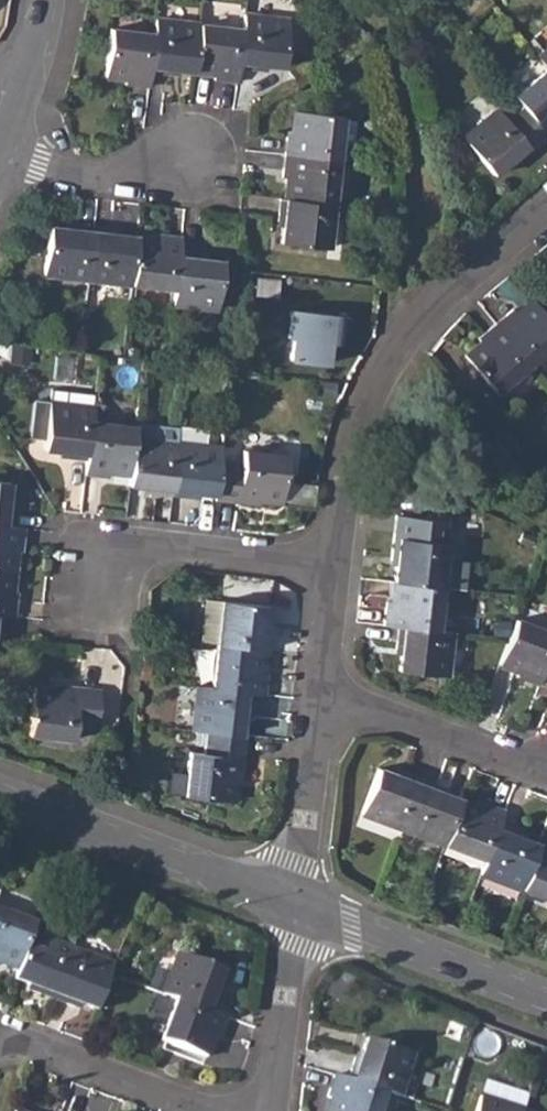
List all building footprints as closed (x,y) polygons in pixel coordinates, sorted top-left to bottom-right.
[(243,28),(239,68),(261,69),(261,65),(284,68),(289,19),(245,14),(243,28)] [(156,31),(151,72),(173,75),(174,70),(195,72),(200,23),(157,19),(156,31)] [(200,23),(195,72),(215,75),(215,79),(238,82),(239,68),(243,28),(200,23)] [(112,25),(106,75),(128,77),(128,84),(150,85),(151,72),(156,31),(112,25)] [(514,94),(523,105),(546,133),(546,132),(546,65),(514,94)] [(523,105),(508,118),(499,108),(464,137),(495,175),(507,165),(511,169),(546,138),(546,135),(546,133),(523,105)] [(287,129),(284,153),(340,159),(345,114),(335,113),(317,111),(296,109),(294,129),(287,129)] [(340,159),(284,153),(281,176),(288,176),(286,197),(334,202),(340,159)] [(286,197),(279,196),(276,218),(283,219),(280,242),(329,248),(334,202),(286,197)] [(50,224),(44,275),(88,280),(94,224),(73,222),(72,226),(50,224)] [(94,224),(88,280),(132,285),(137,234),(116,232),(115,227),(94,224)] [(137,234),(132,285),(176,290),(180,249),(182,234),(159,232),(159,236),(137,234)] [(176,290),(174,304),(218,309),(223,258),(201,256),(201,251),(180,249),(176,290)] [(494,322),(530,365),(546,351),(546,314),(534,298),(518,311),(514,305),(494,322)] [(348,312),(287,307),(282,361),(328,365),(330,342),(346,343),(348,312)] [(530,365),(494,322),(476,337),(480,342),(465,355),(496,393),(530,365)] [(65,457),(87,460),(93,419),(94,407),(51,402),(45,451),(65,454),(65,457)] [(87,460),(86,475),(109,478),(110,474),(130,477),(135,436),(136,425),(93,419),(87,460)] [(130,477),(129,485),(150,488),(150,493),(172,495),(178,442),(135,436),(130,477)] [(178,442),(172,495),(193,498),(193,493),(216,497),(220,461),(222,447),(178,442)] [(216,497),(216,501),(260,506),(262,503),(282,505),(287,453),(242,448),(240,462),(220,461),(216,497)] [(11,526),(14,505),(9,504),(12,482),(0,480),(0,525),(11,526)] [(395,558),(393,580),(443,586),(448,542),(443,541),(445,519),(396,513),(394,535),(391,557),(395,558)] [(15,572),(18,549),(22,550),(25,528),(11,526),(0,525),(0,570),(15,572)] [(2,613),(15,615),(17,592),(13,591),(15,572),(0,570),(0,613),(2,613)] [(386,599),(383,623),(395,625),(438,629),(443,586),(393,580),(390,600),(386,599)] [(207,597),(202,643),(205,643),(216,644),(267,650),(272,650),(274,630),(270,629),(272,605),(207,597)] [(500,664),(521,672),(519,676),(539,684),(544,672),(546,663),(546,629),(516,617),(509,637),(500,664)] [(438,629),(395,625),(393,647),(398,648),(396,670),(445,675),(451,631),(438,629)] [(216,644),(211,688),(253,694),(266,695),(269,673),(265,672),(267,650),(216,644)] [(34,683),(29,736),(74,741),(75,725),(96,727),(100,685),(56,680),(55,686),(34,683)] [(199,687),(194,729),(208,730),(242,734),(244,716),(250,716),(253,694),(211,688),(199,687)] [(189,750),(184,794),(234,801),(236,779),(243,779),(248,735),(242,734),(208,730),(206,745),(205,751),(189,750)] [(379,765),(362,812),(403,828),(423,776),(403,769),(401,774),(379,765)] [(423,776),(403,828),(444,844),(462,796),(440,788),(441,783),(423,776)] [(462,796),(444,844),(485,860),(500,820),(505,807),(483,799),(482,803),(462,796)] [(485,860),(480,872),(520,888),(538,841),(519,833),(521,828),(500,820),(485,860)] [(520,888),(546,898),(546,844),(538,841),(520,888)] [(18,968),(32,933),(35,923),(0,910),(0,962),(18,968)] [(18,968),(15,979),(35,986),(33,990),(55,998),(73,948),(32,933),(18,968)] [(73,948),(55,998),(76,1006),(77,1001),(96,1008),(109,972),(113,963),(73,948)] [(178,952),(162,992),(176,997),(214,1012),(222,989),(217,987),(224,969),(178,952)] [(162,1032),(175,998),(162,993),(149,1027),(162,1032)] [(176,997),(161,1039),(207,1055),(214,1037),(219,1039),(228,1017),(214,1012),(176,997)] [(356,1055),(349,1078),(385,1089),(399,1093),(412,1097),(416,1085),(403,1080),(410,1056),(412,1052),(365,1037),(359,1056),(356,1055)] [(333,1072),(326,1096),(331,1097),(327,1110),(378,1110),(385,1089),(349,1078),(333,1072)] [(480,1094),(475,1110),(522,1110),(523,1107),(480,1094)]
